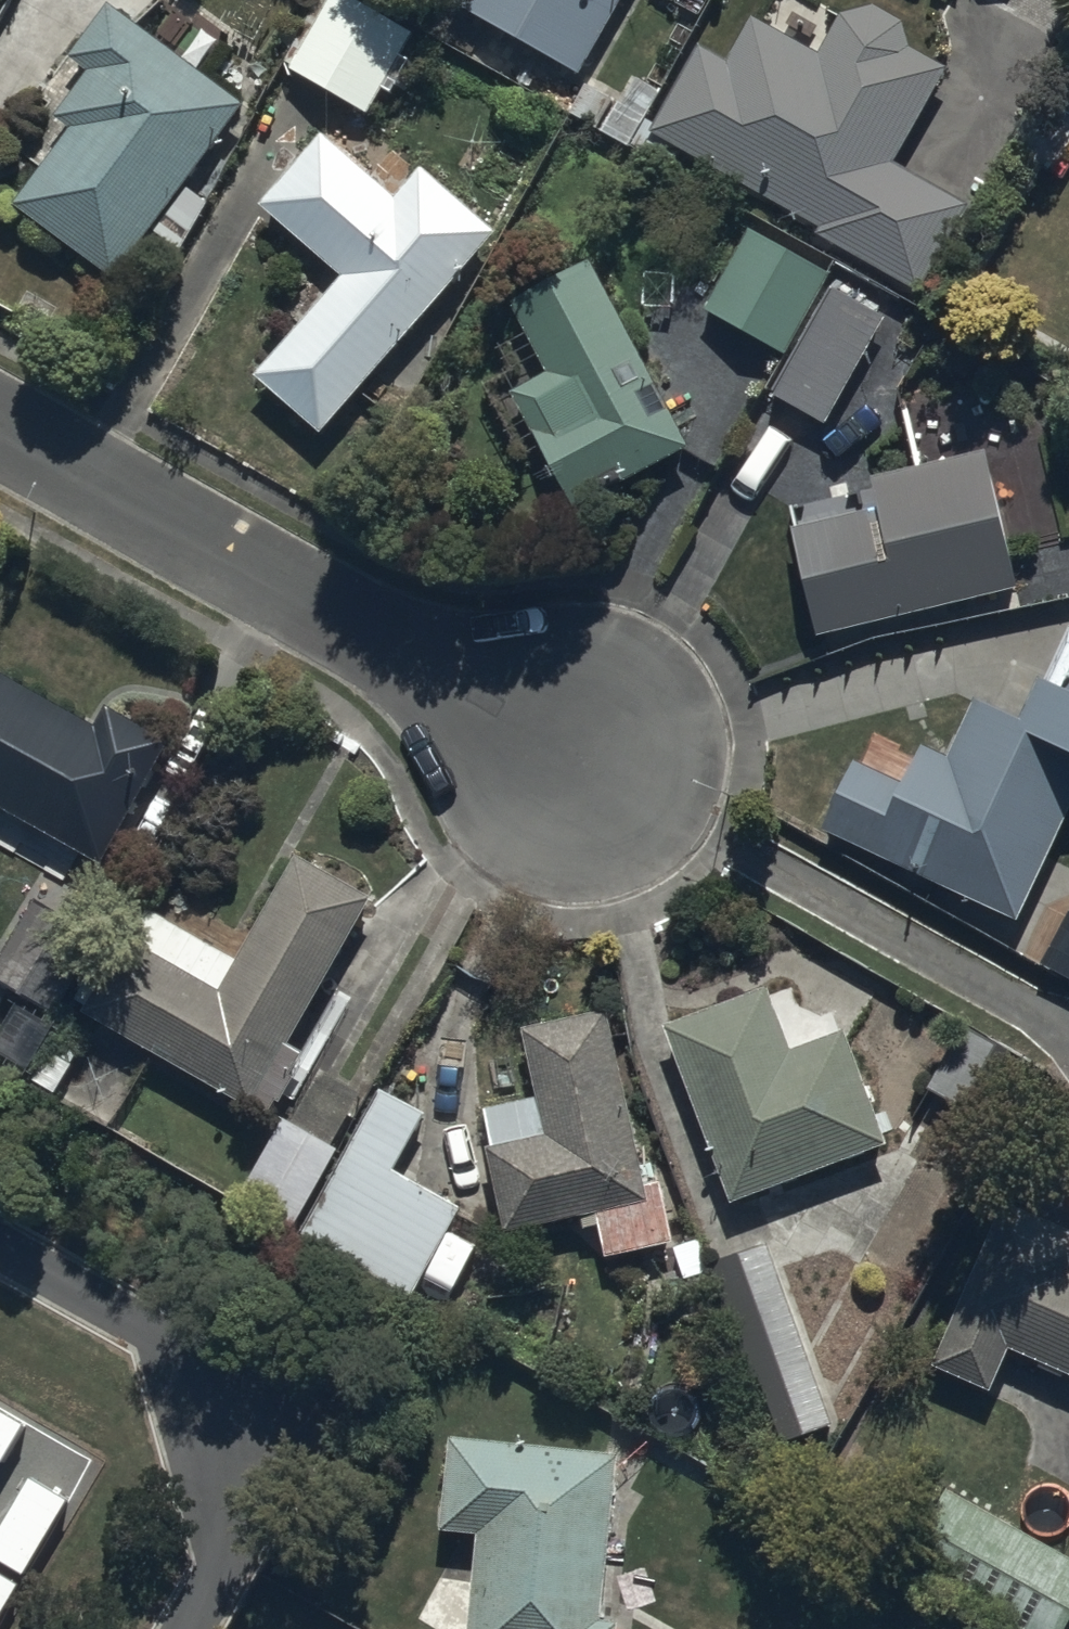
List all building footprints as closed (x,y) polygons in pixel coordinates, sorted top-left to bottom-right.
[(285,75),(370,124),(415,46),(335,0),(328,0),(285,75)] [(451,24),(582,95),(633,0),(464,0),(451,24)] [(246,125),(108,21),(71,70),(95,88),(58,137),(73,148),(19,220),(118,295),(246,125)] [(731,78),(699,61),(652,149),(921,309),(972,223),(896,178),(950,88),(911,65),(903,39),(874,24),(844,31),(822,71),(755,34),(731,78)] [(260,390),(322,446),(495,251),(423,188),(395,220),(321,154),(260,223),(343,297),(260,390)] [(831,276),(751,234),(703,326),(783,368),(831,276)] [(689,466),(590,272),(511,312),(553,395),(514,415),(571,526),(689,466)] [(889,334),(832,302),(774,407),(831,438),(889,334)] [(794,517),(819,624),(1025,576),(993,440),(876,468),(883,497),(794,517)] [(108,850),(174,727),(111,693),(98,717),(0,664),(0,791),(108,850)] [(836,840),(1028,924),(1068,830),(1068,676),(1060,672),(1039,718),(992,697),(962,764),(936,753),(919,790),(868,768),(836,840)] [(289,1028),(373,884),(304,842),(241,950),(149,896),(90,998),(272,1103),(309,1039),(289,1028)] [(36,889),(0,951),(0,971),(56,1004),(101,927),(36,889)] [(669,1016),(670,1019),(734,1192),(894,1133),(850,1017),(797,1036),(775,976),(669,1016)] [(509,1217),(581,1205),(584,1219),(604,1215),(610,1245),(677,1233),(665,1170),(652,1173),(615,998),(527,1016),(541,1087),(485,1099),(509,1217)] [(1025,1041),(967,1011),(930,1082),(987,1112),(1025,1041)] [(293,1217),(338,1138),(333,1136),(362,1084),(321,1060),(294,1109),(286,1104),(239,1187),(293,1217)] [(429,1104),(382,1078),(301,1225),(415,1288),(465,1198),(398,1161),(429,1104)] [(1014,1335),(1043,1348),(1040,1355),(1064,1365),(1066,1359),(1068,1360),(1068,1214),(1009,1188),(935,1356),(993,1382),(1014,1335)] [(836,1416),(771,1234),(716,1254),(781,1436),(836,1416)] [(0,1408),(0,1456),(2,1457),(23,1421),(0,1408)] [(620,1441),(453,1429),(447,1518),(483,1520),(475,1628),(622,1628),(624,1606),(608,1605),(620,1441)] [(875,1543),(1032,1628),(1063,1628),(1068,1619),(1068,1544),(920,1461),(875,1543)] [(29,1480),(0,1529),(0,1563),(21,1575),(65,1500),(29,1480)] [(0,1569),(0,1612),(19,1580),(0,1569)]
